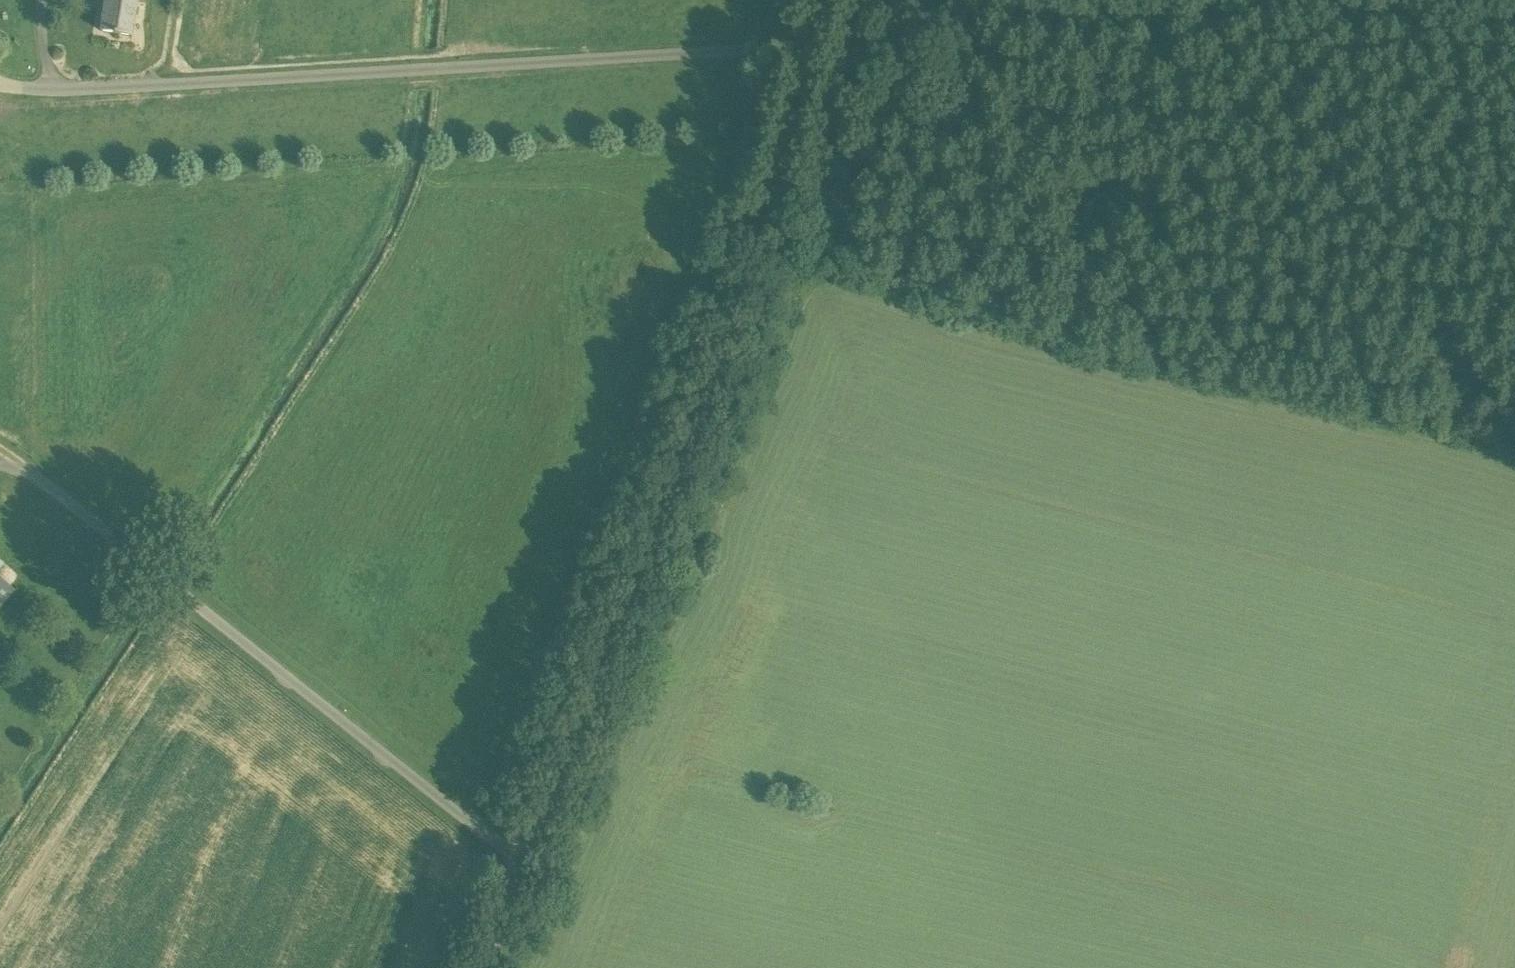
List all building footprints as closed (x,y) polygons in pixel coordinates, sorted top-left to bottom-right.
[(99,31),(130,35),(135,2),(124,0),(104,0),(99,31)] [(15,591),(0,579),(0,608),(15,591)]
